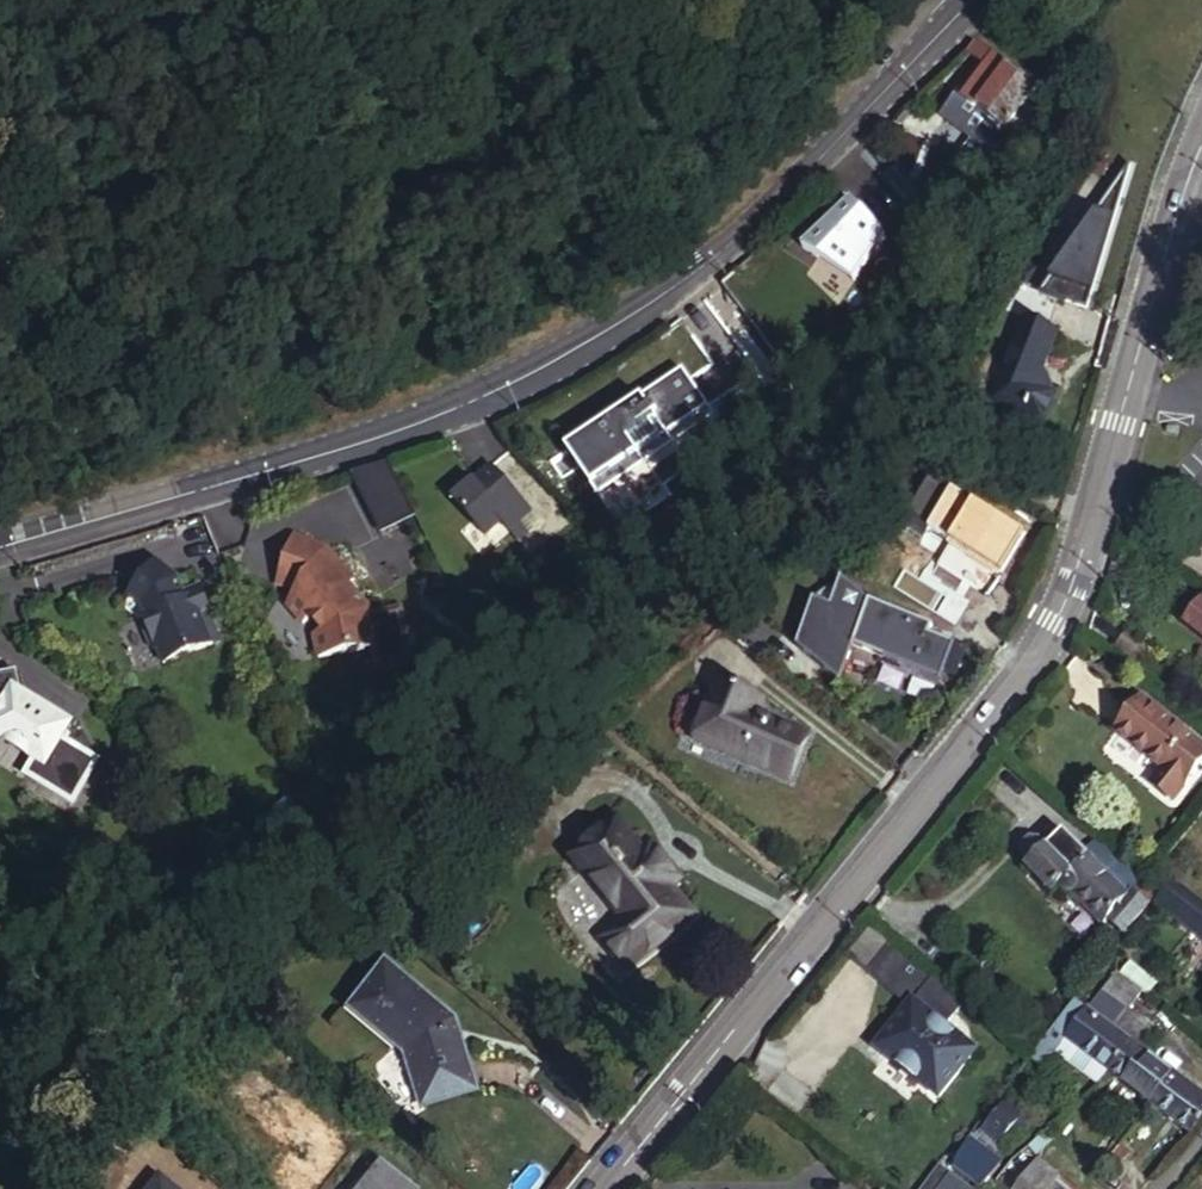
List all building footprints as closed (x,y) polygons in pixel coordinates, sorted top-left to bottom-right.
[(975,47),(968,53),(977,60),(940,115),(968,135),(984,145),(1002,120),(976,102),(984,90),(973,81),(990,58),(975,47)] [(1027,84),(990,58),(973,81),(984,90),(976,102),(1002,120),(1027,84)] [(973,161),(984,145),(968,135),(958,150),(973,161)] [(1053,335),(1024,324),(994,406),(1043,426),(1055,392),(1036,384),(1053,335)] [(688,370),(572,450),(601,492),(717,412),(688,370)] [(497,466),(459,500),(490,536),(506,521),(515,531),(537,510),(497,466)] [(358,489),(385,537),(419,517),(391,470),(358,489)] [(971,511),(947,496),(917,544),(943,560),(951,547),(1001,578),(1021,540),(974,510),(971,511)] [(296,538),(286,567),(310,576),(303,587),(293,601),(310,619),(315,615),(329,630),(319,632),(322,654),(382,648),(379,610),(356,586),(360,582),(331,550),(296,538)] [(173,570),(150,553),(115,600),(138,616),(141,613),(162,658),(212,634),(200,608),(208,603),(200,585),(184,593),(180,584),(173,570)] [(282,580),(303,587),(310,576),(286,567),(282,580)] [(195,576),(180,584),(184,593),(200,585),(195,576)] [(852,648),(854,648),(869,604),(840,585),(809,602),(795,649),(839,683),(852,648)] [(1183,623),(1201,638),(1201,600),(1183,623)] [(932,627),(869,604),(854,648),(941,681),(946,666),(954,645),(930,635),(932,627)] [(1150,652),(1125,631),(1113,645),(1138,667),(1150,652)] [(954,645),(946,666),(958,670),(966,649),(954,645)] [(27,689),(20,673),(0,678),(0,716),(27,689)] [(745,699),(715,685),(691,737),(785,782),(805,743),(740,712),(745,699)] [(27,689),(0,716),(0,733),(42,758),(33,771),(79,799),(104,759),(68,737),(78,721),(27,689)] [(457,700),(449,696),(442,699),(439,708),(439,709),(441,714),(448,717),(454,716),(459,708),(457,700)] [(1135,712),(1118,734),(1166,771),(1158,781),(1181,798),(1201,770),(1201,766),(1135,712)] [(638,847),(619,824),(579,859),(629,919),(604,939),(628,967),(693,914),(670,887),(677,881),(644,842),(638,847)] [(1105,923),(1110,915),(1123,900),(1061,834),(1043,852),(1036,844),(1027,842),(1020,850),(1021,859),(1029,865),(1026,868),(1049,892),(1057,885),(1057,890),(1063,895),(1070,894),(1073,890),(1105,923)] [(1125,928),(1139,909),(1138,903),(1128,894),(1123,900),(1110,915),(1125,928)] [(882,987),(905,959),(867,929),(846,956),(882,987)] [(454,1022),(391,968),(357,1009),(402,1046),(408,1053),(410,1056),(425,1108),(479,1090),(454,1022)] [(1115,973),(1087,1010),(1112,1030),(1129,1043),(1139,1050),(1153,1030),(1127,1011),(1140,992),(1115,973)] [(1112,1030),(1087,1010),(1073,999),(1051,1029),(1107,1072),(1129,1043),(1112,1030)] [(926,1014),(912,1000),(873,1048),(938,1101),(976,1053),(945,1028),(951,1020),(934,1005),(926,1014)] [(1148,1104),(1171,1074),(1139,1050),(1129,1043),(1107,1072),(1148,1104)] [(1148,1104),(1189,1135),(1201,1117),(1201,1097),(1171,1074),(1148,1104)] [(1027,1120),(1005,1102),(983,1130),(999,1143),(1012,1126),(1019,1131),(1027,1120)] [(976,1139),(970,1134),(966,1139),(953,1158),(954,1166),(957,1168),(980,1186),(997,1164),(972,1144),(976,1139)] [(382,1164),(361,1188),(411,1188),(382,1164)] [(1031,1166),(1014,1188),(1047,1188),(1052,1183),(1031,1166)] [(1201,1177),(1193,1188),(1201,1188),(1201,1177)] [(945,1179),(936,1188),(958,1188),(945,1179)]
